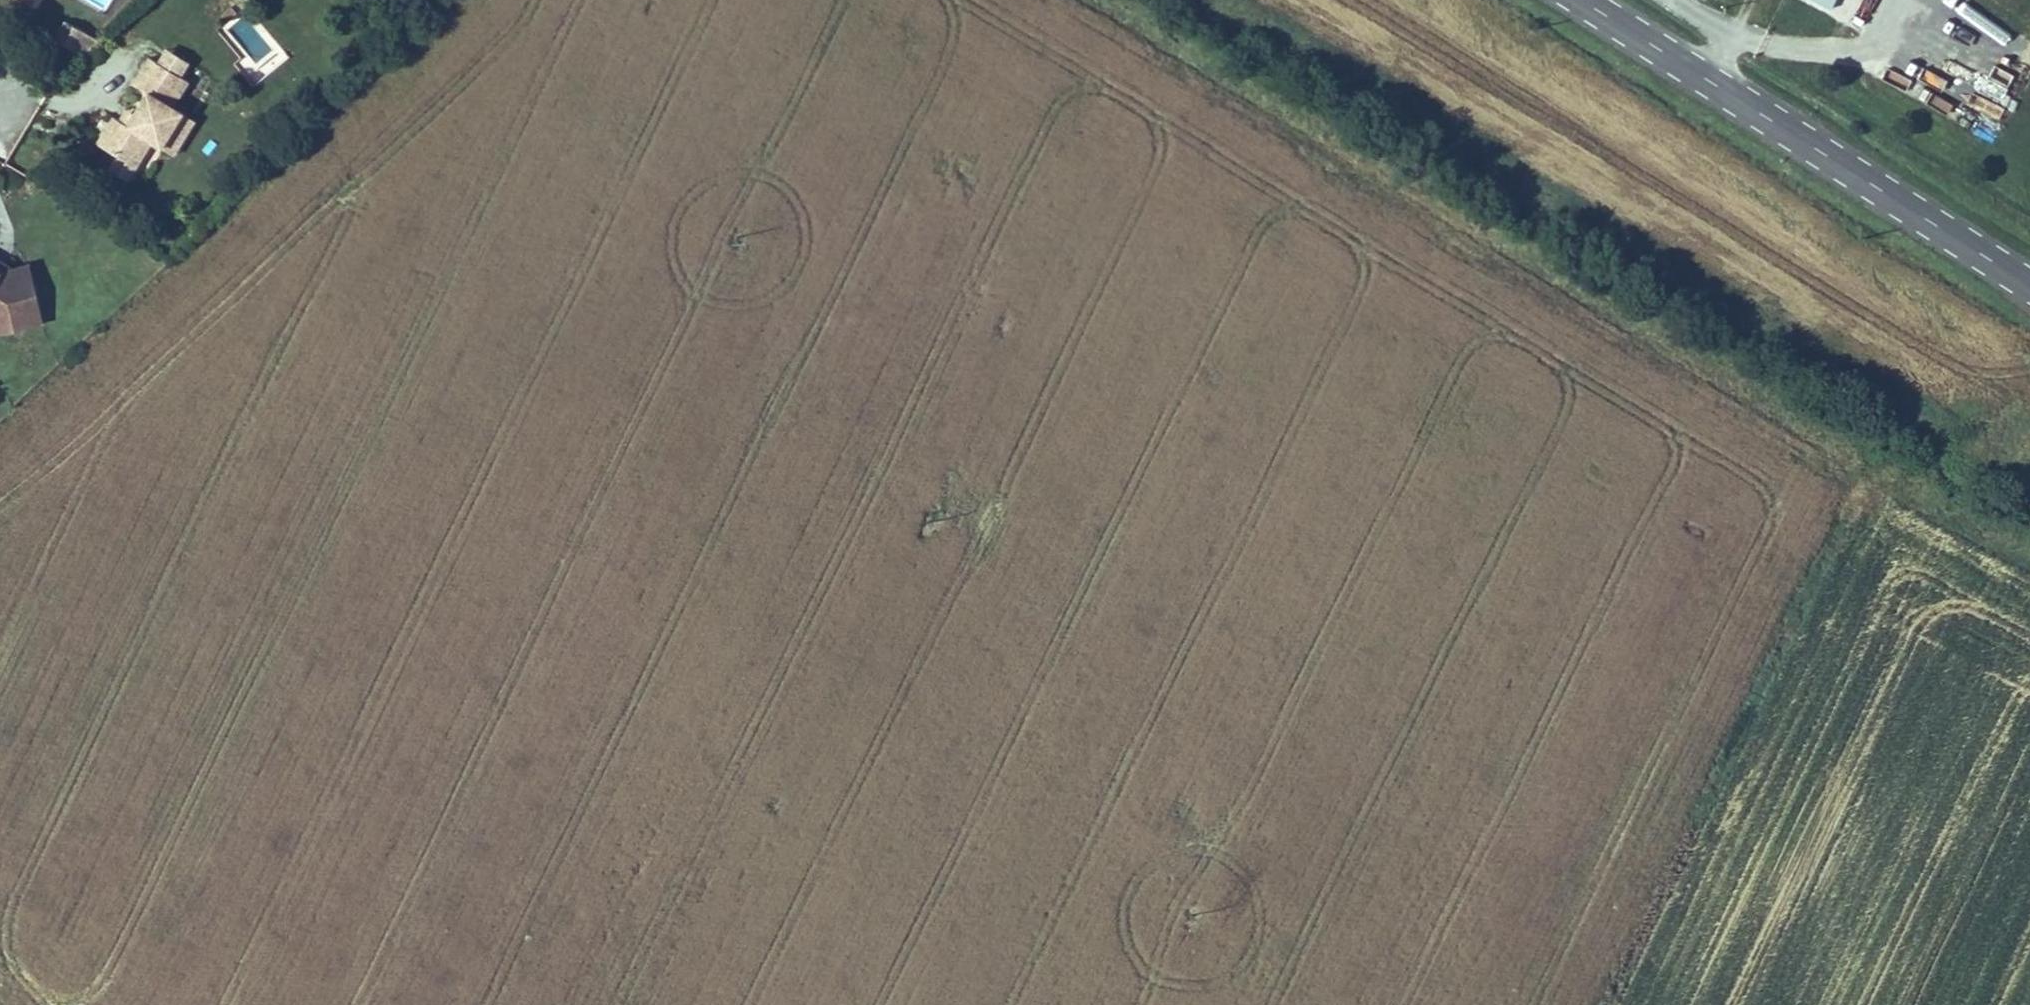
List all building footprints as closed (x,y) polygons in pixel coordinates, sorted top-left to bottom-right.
[(30,9),(35,0),(14,0),(30,9)] [(244,32),(253,24),(246,16),(237,25),(244,32)] [(99,44),(63,22),(48,47),(76,64),(99,44)] [(164,53),(156,66),(178,79),(185,66),(164,53)] [(156,66),(147,60),(131,87),(144,95),(131,116),(124,128),(117,124),(111,120),(95,147),(115,159),(134,170),(149,144),(158,150),(179,115),(170,110),(186,84),(178,79),(156,66)] [(124,112),(117,124),(124,128),(131,116),(124,112)] [(179,115),(158,150),(171,158),(192,123),(179,115)] [(115,159),(108,172),(126,183),(134,170),(115,159)] [(0,264),(0,272),(9,270),(0,264)] [(35,297),(28,266),(9,270),(0,272),(0,334),(14,331),(35,297)] [(41,325),(35,297),(14,331),(41,325)]
